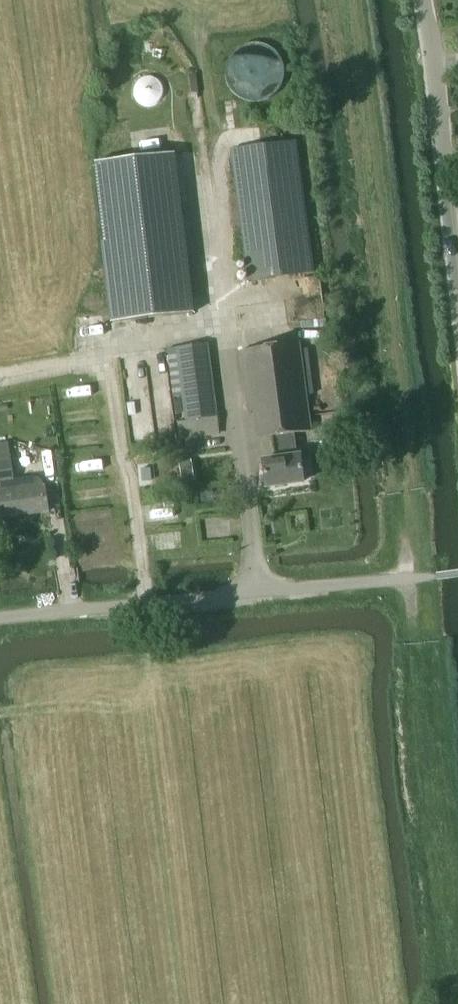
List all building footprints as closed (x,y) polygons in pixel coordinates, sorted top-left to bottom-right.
[(313,273),(296,142),(231,150),(248,282),(313,273)] [(115,327),(197,317),(179,155),(96,165),(115,327)] [(259,448),(273,446),(274,457),(261,459),(265,488),(303,483),(299,454),(297,455),(294,434),(312,432),(300,343),(239,351),(248,415),(255,414),(259,448)] [(208,344),(165,349),(172,397),(181,396),(185,423),(199,421),(217,418),(218,418),(208,344)] [(189,460),(176,461),(177,478),(190,477),(189,460)] [(0,462),(0,484),(1,492),(0,492),(0,518),(48,512),(45,486),(43,486),(41,481),(40,479),(38,479),(35,478),(31,478),(13,481),(11,461),(0,462)]
